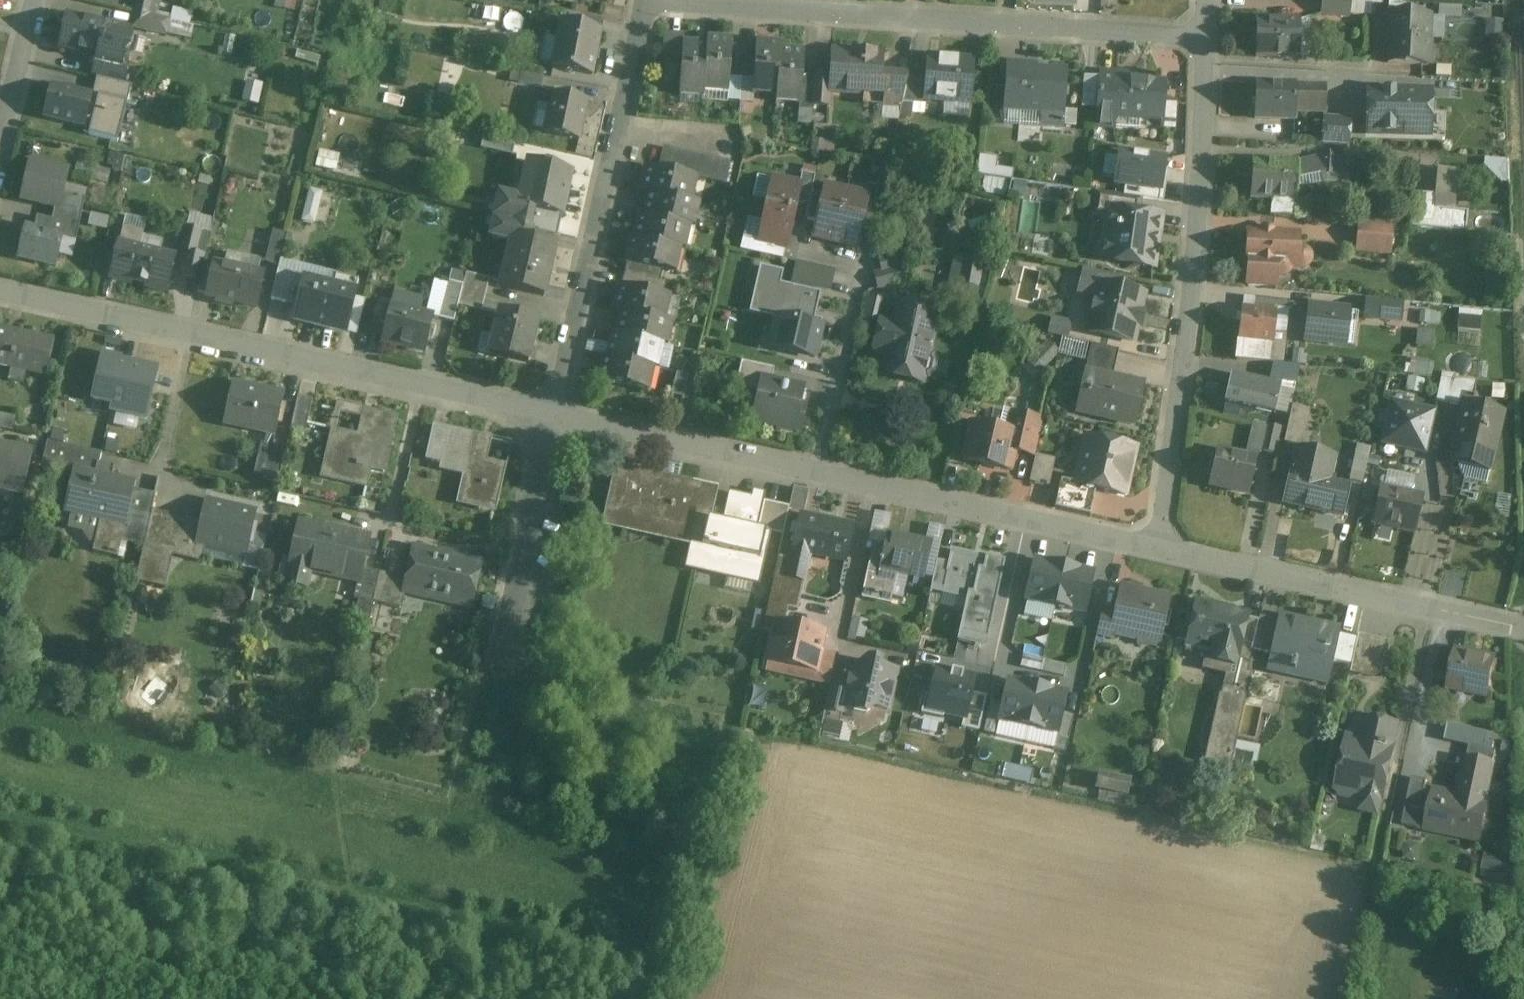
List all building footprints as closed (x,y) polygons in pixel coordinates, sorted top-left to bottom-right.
[(134,14),(136,14),(156,18),(160,0),(137,0),(134,14)] [(273,5),(294,9),(296,0),(274,0),(273,5)] [(1321,15),(1349,17),(1349,13),(1360,14),(1361,2),(1350,1),(1350,0),(1322,0),(1321,15)] [(604,20),(583,16),(564,13),(562,23),(601,31),(602,31),(604,20)] [(1389,38),(1428,40),(1429,14),(1388,13),(1387,38),(1389,38)] [(156,18),(136,14),(133,28),(166,35),(170,21),(156,18)] [(107,24),(68,15),(60,48),(98,57),(99,57),(107,24)] [(1299,21),(1256,20),(1256,57),(1299,58),(1299,21)] [(601,31),(562,23),(553,68),(592,76),(601,31)] [(129,29),(107,24),(99,57),(98,57),(96,65),(119,70),(119,69),(123,54),(128,50),(132,37),(128,31),(129,29)] [(684,37),(665,35),(664,56),(682,57),(683,43),(684,37)] [(1428,40),(1389,38),(1388,63),(1428,65),(1429,40),(1428,40)] [(707,45),(683,43),(682,57),(680,96),(704,97),(708,39),(707,45)] [(733,41),(708,39),(704,97),(705,92),(729,93),(730,78),(732,46),(733,41)] [(781,44),(756,43),(756,47),(754,80),(753,95),(776,97),(776,103),(777,103),(781,44)] [(805,52),(781,51),(781,45),(781,44),(777,103),(799,104),(801,104),(803,78),(805,52)] [(744,46),(732,46),(730,78),(742,79),(744,46)] [(756,47),(744,46),(742,79),(754,80),(756,47)] [(881,54),(834,51),(834,49),(832,49),(830,77),(829,95),(830,95),(831,95),(831,93),(879,97),(880,97),(881,75),(883,53),(881,52),(881,54)] [(972,61),(929,59),(929,58),(928,58),(926,78),(925,101),(926,101),(926,100),(945,102),(945,99),(968,101),(968,104),(970,104),(972,61)] [(119,70),(96,65),(93,77),(107,80),(122,84),(123,84),(126,70),(119,69),(119,70)] [(1066,73),(1036,71),(1036,67),(1007,65),(1004,109),(1042,112),(1063,113),(1066,73)] [(544,76),(521,72),(519,84),(542,88),(544,76)] [(1117,74),(1099,73),(1095,128),(1114,129),(1114,118),(1114,119),(1113,119),(1114,101),(1116,101),(1117,83),(1117,74)] [(349,76),(339,74),(334,94),(345,96),(349,76)] [(908,76),(881,75),(880,97),(879,97),(878,105),(901,106),(902,104),(908,76)] [(830,77),(815,76),(814,78),(815,78),(813,105),(829,106),(830,95),(829,95),(830,77)] [(926,78),(908,76),(902,104),(925,106),(926,101),(925,101),(926,78)] [(814,78),(803,78),(801,104),(799,104),(799,110),(813,111),(813,105),(815,78),(814,78)] [(122,84),(107,80),(101,104),(117,107),(122,84)] [(259,102),(262,83),(247,80),(243,100),(259,102)] [(1164,84),(1130,82),(1129,84),(1117,83),(1116,101),(1114,101),(1113,119),(1114,119),(1114,118),(1140,119),(1161,120),(1161,122),(1162,122),(1164,84)] [(1295,85),(1256,84),(1255,119),(1294,120),(1294,112),(1325,113),(1325,86),(1295,86),(1295,85)] [(75,89),(64,87),(63,90),(51,87),(44,116),(85,126),(92,97),(74,93),(75,89)] [(1430,91),(1368,89),(1367,134),(1429,136),(1430,91)] [(587,101),(554,94),(545,133),(579,140),(587,101)] [(939,116),(966,117),(966,103),(940,102),(939,116)] [(1063,113),(1042,112),(1041,126),(1061,127),(1061,129),(1064,130),(1065,122),(1063,122),(1063,113)] [(1349,121),(1324,119),(1323,145),(1347,147),(1349,121)] [(516,142),(484,135),(481,149),(513,156),(516,142)] [(812,149),(834,152),(836,141),(814,138),(812,149)] [(675,150),(664,147),(659,169),(670,172),(675,150)] [(686,152),(675,150),(670,172),(681,175),(686,152)] [(697,155),(686,152),(681,175),(692,177),(697,155)] [(1425,191),(1438,192),(1439,152),(1416,152),(1416,172),(1425,173),(1425,191)] [(1011,178),(1013,168),(996,166),(998,157),(979,154),(976,173),(1011,178)] [(1165,160),(1119,154),(1115,184),(1125,185),(1124,196),(1142,199),(1160,201),(1165,160)] [(708,157),(697,155),(692,177),(698,179),(703,180),(708,157)] [(1337,157),(1321,156),(1321,176),(1336,177),(1337,157)] [(719,160),(708,157),(703,180),(714,182),(719,160)] [(1513,181),(1513,158),(1490,158),(1490,180),(1513,181)] [(731,162),(719,160),(714,182),(726,185),(731,162)] [(566,171),(528,162),(524,181),(531,182),(526,201),(525,206),(533,208),(563,215),(568,188),(562,187),(566,171)] [(1297,164),(1253,162),(1251,198),(1271,199),(1295,200),(1295,187),(1305,187),(1306,171),(1296,170),(1297,164)] [(67,172),(31,163),(23,199),(56,207),(59,194),(61,194),(67,172)] [(659,169),(647,167),(642,191),(649,193),(693,203),(698,179),(692,177),(681,175),(670,172),(659,169)] [(815,176),(802,173),(800,185),(797,203),(809,206),(812,193),(811,193),(815,176)] [(800,185),(773,179),(766,210),(794,217),(797,203),(800,185)] [(847,192),(825,187),(823,195),(817,223),(814,236),(835,241),(847,192)] [(868,197),(847,192),(835,241),(857,246),(861,229),(866,206),(868,197)] [(693,203),(649,193),(644,216),(692,227),(696,228),(701,204),(693,203)] [(823,195),(812,193),(809,206),(805,220),(817,223),(823,195)] [(1124,196),(1096,193),(1094,204),(1111,206),(1110,211),(1140,215),(1142,199),(1124,196)] [(61,194),(59,194),(56,207),(53,222),(41,220),(39,231),(25,228),(18,258),(56,267),(63,238),(76,241),(85,200),(61,194)] [(1437,196),(1414,194),(1411,228),(1434,230),(1436,210),(1437,196)] [(526,201),(500,195),(494,220),(529,227),(533,208),(525,206),(526,201)] [(1295,200),(1271,199),(1270,216),(1294,218),(1295,200)] [(1140,215),(1110,211),(1111,206),(1094,204),(1092,216),(1107,219),(1104,242),(1098,247),(1097,254),(1102,260),(1154,267),(1161,218),(1140,215)] [(878,208),(866,206),(861,229),(872,231),(878,208)] [(563,215),(533,208),(529,227),(539,230),(558,234),(563,215)] [(794,217),(766,210),(759,242),(785,248),(787,248),(794,217)] [(1468,212),(1436,210),(1434,230),(1466,233),(1468,212)] [(644,216),(640,216),(634,239),(682,250),(686,251),(692,227),(644,216)] [(529,227),(494,220),(490,237),(511,242),(513,236),(531,240),(533,228),(529,227)] [(1341,223),(1318,222),(1317,241),(1341,242),(1341,223)] [(1391,226),(1361,223),(1358,250),(1384,252),(1391,226)] [(1273,228),(1270,226),(1264,226),(1264,234),(1248,233),(1247,264),(1249,264),(1247,286),(1275,288),(1277,267),(1303,268),(1307,266),(1310,261),(1311,256),(1308,252),(1304,249),(1298,249),(1298,235),(1274,234),(1274,231),(1273,228)] [(144,233),(123,228),(111,279),(132,284),(133,280),(131,280),(139,249),(140,249),(144,233)] [(211,234),(187,228),(181,251),(186,253),(205,257),(211,234)] [(558,234),(539,230),(536,241),(556,246),(558,234)] [(287,234),(272,231),(264,263),(279,266),(287,234)] [(531,240),(513,236),(511,242),(501,287),(544,297),(556,246),(536,241),(531,240)] [(634,239),(631,238),(625,262),(663,271),(677,274),(682,250),(634,239)] [(755,241),(744,238),(741,250),(753,253),(755,241)] [(759,242),(755,241),(753,253),(783,259),(785,248),(759,242)] [(911,251),(880,244),(876,263),(906,270),(910,255),(911,251)] [(140,249),(139,249),(131,280),(133,280),(147,284),(146,288),(166,292),(174,257),(140,249)] [(205,257),(186,253),(181,276),(201,281),(205,262),(206,262),(206,257),(205,257)] [(939,261),(910,255),(906,270),(906,272),(935,279),(939,261)] [(206,262),(205,262),(201,281),(198,295),(209,298),(216,264),(206,262)] [(663,271),(628,263),(625,275),(648,280),(660,283),(663,271)] [(833,270),(798,263),(795,277),(830,285),(833,270)] [(216,264),(209,298),(217,299),(224,266),(216,264)] [(1021,299),(1041,301),(1044,267),(1025,265),(1021,299)] [(264,275),(224,266),(217,299),(216,303),(232,307),(234,303),(257,308),(264,275)] [(820,293),(781,285),(784,272),(761,267),(753,301),(762,303),(759,316),(776,319),(776,318),(820,328),(822,321),(814,319),(820,293)] [(293,273),(278,269),(271,300),(298,306),(300,297),(288,294),(293,273)] [(490,280),(467,274),(464,286),(463,291),(486,296),(490,280)] [(648,280),(625,275),(623,286),(645,292),(648,280)] [(337,276),(334,288),(304,280),(300,297),(298,306),(295,320),(346,333),(358,281),(337,276)] [(464,286),(449,282),(440,320),(454,323),(459,307),(463,291),(464,286)] [(1144,295),(1098,285),(1088,331),(1134,341),(1144,295)] [(623,286),(620,286),(615,310),(622,312),(666,321),(672,298),(645,292),(623,286)] [(486,296),(463,291),(459,307),(482,312),(486,296)] [(1289,301),(1254,298),(1253,311),(1276,314),(1275,321),(1286,322),(1287,312),(1288,313),(1289,301)] [(1402,303),(1367,299),(1365,318),(1400,322),(1402,303)] [(899,305),(885,303),(881,321),(895,324),(899,305)] [(937,314),(899,305),(895,324),(889,349),(888,348),(883,373),(922,382),(937,314)] [(1345,310),(1309,306),(1305,341),(1341,345),(1345,310)] [(1462,308),(1461,341),(1481,341),(1481,308),(1462,308)] [(432,318),(389,309),(381,345),(425,353),(432,318)] [(1253,311),(1242,310),(1239,339),(1237,360),(1270,363),(1272,343),(1273,335),(1284,336),(1286,322),(1275,321),(1276,314),(1253,311)] [(538,320),(499,312),(490,354),(529,363),(538,320)] [(666,321),(622,312),(617,335),(665,346),(669,347),(674,323),(666,321)] [(820,328),(776,318),(776,319),(772,336),(779,338),(777,349),(815,358),(822,329),(820,328)] [(881,321),(880,320),(875,346),(888,348),(889,349),(895,324),(881,321)] [(0,328),(0,367),(46,377),(54,340),(0,328)] [(1423,328),(1420,344),(1436,346),(1438,330),(1423,328)] [(617,335),(614,334),(608,358),(656,369),(659,369),(665,346),(617,335)] [(1059,351),(1078,355),(1081,345),(1061,340),(1059,351)] [(1118,351),(1090,344),(1083,374),(1089,376),(1090,372),(1112,377),(1118,351)] [(119,359),(103,356),(93,400),(113,404),(112,411),(146,419),(157,371),(118,362),(119,359)] [(608,358),(604,357),(599,382),(650,394),(656,369),(608,358)] [(774,369),(742,362),(736,385),(761,391),(763,380),(771,382),(774,369)] [(1300,366),(1273,364),(1269,382),(1281,385),(1281,389),(1295,392),(1300,366)] [(1112,377),(1090,372),(1089,376),(1083,374),(1076,411),(1081,412),(1134,424),(1142,384),(1112,377)] [(1269,382),(1231,373),(1224,403),(1275,415),(1281,389),(1281,385),(1269,382)] [(689,376),(677,374),(672,396),(684,398),(689,376)] [(1477,382),(1441,379),(1436,401),(1459,406),(1462,393),(1474,396),(1477,382)] [(771,382),(763,380),(761,391),(754,421),(778,426),(777,429),(792,432),(793,429),(798,430),(803,408),(795,406),(797,398),(799,399),(802,389),(771,382)] [(282,397),(233,387),(234,384),(233,384),(224,424),(275,435),(284,395),(282,395),(282,397)] [(312,401),(298,398),(291,429),(305,432),(312,401)] [(1432,412),(1393,404),(1384,443),(1424,452),(1432,412)] [(1502,413),(1464,404),(1451,458),(1461,460),(1460,468),(1465,479),(1486,484),(1490,466),(1502,413)] [(1310,410),(1292,406),(1284,443),(1302,447),(1310,410)] [(0,415),(0,430),(13,433),(16,419),(0,415)] [(370,438),(337,430),(333,445),(330,444),(325,464),(340,468),(338,477),(368,483),(371,470),(383,473),(395,419),(376,415),(370,438)] [(1041,420),(1020,416),(1016,434),(1012,451),(1014,451),(1033,456),(1041,420)] [(1253,424),(1246,457),(1256,459),(1262,451),(1261,451),(1266,428),(1253,424)] [(1281,428),(1267,425),(1266,428),(1261,451),(1262,451),(1275,454),(1281,428)] [(483,439),(433,428),(425,461),(467,470),(459,503),(493,510),(503,468),(478,462),(483,439)] [(1016,434),(988,428),(986,436),(969,433),(963,460),(1010,470),(1014,451),(1012,451),(1016,434)] [(135,435),(111,430),(105,455),(129,461),(135,435)] [(1096,489),(1107,442),(1086,438),(1076,477),(1073,476),(1071,483),(1096,489)] [(1125,496),(1136,449),(1107,442),(1096,489),(1125,496)] [(0,446),(0,488),(2,488),(3,483),(8,484),(16,450),(0,446)] [(286,449),(270,446),(263,477),(279,481),(286,449)] [(1370,449),(1357,446),(1350,473),(1351,474),(1349,483),(1362,486),(1370,449)] [(32,453),(16,450),(8,484),(24,488),(32,453)] [(650,468),(651,454),(617,450),(616,465),(650,468)] [(1246,457),(1217,451),(1209,485),(1210,485),(1230,489),(1230,490),(1248,494),(1256,459),(1246,457)] [(1322,458),(1297,452),(1292,474),(1290,474),(1283,503),(1305,508),(1305,507),(1342,516),(1343,517),(1349,487),(1348,487),(1348,488),(1327,483),(1332,460),(1322,458)] [(1055,460),(1036,455),(1029,483),(1049,487),(1055,460)] [(679,474),(680,460),(663,459),(662,472),(679,474)] [(714,491),(618,469),(606,524),(607,524),(610,514),(703,535),(701,545),(702,545),(708,519),(714,491)] [(135,485),(76,471),(68,509),(101,516),(92,553),(117,559),(121,542),(126,522),(127,522),(134,491),(135,485)] [(1415,477),(1388,471),(1384,490),(1411,495),(1415,477)] [(1090,516),(1096,489),(1071,483),(1061,480),(1055,508),(1090,516)] [(1411,495),(1384,490),(1382,489),(1374,523),(1413,532),(1421,498),(1411,495)] [(155,495),(134,491),(127,522),(126,522),(121,542),(143,547),(151,514),(155,495)] [(724,522),(708,519),(702,545),(697,567),(756,581),(767,532),(758,530),(764,502),(730,494),(724,522)] [(255,513),(206,502),(200,525),(197,539),(199,539),(245,550),(243,560),(245,560),(255,513)] [(789,507),(764,502),(758,530),(767,532),(783,536),(789,507)] [(200,525),(151,514),(143,547),(173,554),(194,559),(199,539),(197,539),(200,525)] [(836,526),(817,522),(818,520),(800,517),(786,579),(804,583),(810,554),(846,562),(853,528),(836,524),(836,526)] [(370,539),(300,523),(287,582),(307,587),(312,564),(359,575),(362,575),(363,570),(370,539)] [(931,546),(887,536),(885,546),(874,543),(867,574),(880,577),(882,568),(897,571),(924,577),(931,546)] [(173,554),(143,547),(136,582),(165,589),(173,554)] [(465,562),(429,554),(430,552),(413,548),(406,579),(405,586),(406,586),(405,593),(471,608),(481,563),(466,560),(465,562)] [(985,562),(951,554),(948,564),(942,595),(966,601),(959,635),(987,641),(1004,562),(986,558),(985,562)] [(1055,606),(1064,568),(1034,561),(1026,600),(1055,606)] [(948,564),(937,562),(930,592),(942,595),(948,564)] [(882,568),(880,577),(867,574),(862,598),(877,602),(878,595),(891,598),(897,571),(882,568)] [(1064,568),(1055,606),(1085,613),(1093,574),(1064,568)] [(379,573),(363,570),(362,575),(359,575),(353,598),(359,600),(372,603),(379,573)] [(406,579),(379,573),(372,603),(401,609),(405,593),(406,586),(405,586),(406,579)] [(1168,598),(1122,588),(1122,587),(1121,587),(1116,612),(1102,609),(1096,635),(1113,639),(1115,633),(1159,643),(1169,598),(1168,598)] [(372,603),(359,600),(354,619),(368,622),(372,603)] [(1248,616),(1195,604),(1186,646),(1212,652),(1210,661),(1235,666),(1239,651),(1240,651),(1247,619),(1248,616)] [(1283,622),(1260,616),(1258,621),(1252,649),(1276,654),(1283,622)] [(853,617),(849,639),(865,642),(868,619),(853,617)] [(1337,630),(1284,618),(1276,654),(1275,660),(1291,664),(1290,668),(1327,676),(1330,661),(1336,633),(1337,630)] [(1247,619),(1240,651),(1239,651),(1235,666),(1248,669),(1252,649),(1258,621),(1247,619)] [(824,633),(776,623),(767,662),(768,662),(766,670),(785,674),(786,666),(814,672),(815,673),(820,653),(824,633)] [(1357,638),(1336,633),(1330,661),(1351,666),(1357,638)] [(1495,660),(1455,651),(1449,683),(1462,685),(1461,691),(1487,697),(1495,660)] [(837,656),(820,653),(815,673),(814,672),(812,680),(831,684),(833,675),(837,656)] [(1041,672),(1043,661),(1023,656),(1021,668),(1041,672)] [(1064,677),(1067,666),(1043,661),(1041,672),(1064,677)] [(1235,666),(1210,661),(1208,670),(1232,675),(1229,687),(1227,699),(1244,703),(1251,674),(1247,673),(1248,669),(1235,666)] [(869,662),(849,674),(848,679),(841,709),(843,709),(865,714),(875,708),(887,711),(896,673),(878,669),(880,664),(869,662)] [(972,694),(975,678),(963,675),(963,674),(952,671),(951,673),(937,670),(931,697),(926,696),(922,714),(943,719),(944,714),(964,718),(966,719),(972,694)] [(831,684),(825,711),(841,714),(843,709),(841,709),(848,679),(833,675),(831,684)] [(999,721),(1028,728),(1037,688),(1008,682),(999,721)] [(1067,695),(1037,688),(1028,728),(1058,734),(1062,714),(1067,695)] [(987,697),(972,694),(966,719),(964,718),(961,729),(979,733),(987,697)] [(1227,699),(1220,698),(1210,744),(1206,763),(1230,768),(1244,703),(1227,699)] [(1003,704),(991,702),(984,734),(996,736),(1003,704)] [(1074,717),(1062,714),(1058,734),(1054,750),(1066,752),(1074,717)] [(1363,740),(1363,742),(1347,739),(1336,788),(1340,796),(1348,798),(1355,793),(1382,799),(1393,749),(1391,749),(1396,725),(1389,724),(1385,718),(1380,716),(1373,720),(1370,738),(1368,738),(1363,740)] [(821,719),(819,734),(839,737),(841,722),(821,719)] [(1487,733),(1448,724),(1444,741),(1469,747),(1483,750),(1485,742),(1487,733)] [(1494,744),(1485,742),(1483,750),(1492,752),(1492,751),(1494,744)] [(1483,750),(1469,747),(1466,759),(1493,765),(1495,752),(1492,751),(1492,752),(1483,750)] [(1458,798),(1435,792),(1433,791),(1433,792),(1425,790),(1427,781),(1411,778),(1402,826),(1479,842),(1488,802),(1485,801),(1493,765),(1466,759),(1463,774),(1459,777),(1457,785),(1460,789),(1458,798)] [(1129,784),(1098,777),(1099,774),(1098,774),(1094,790),(1095,790),(1095,789),(1127,796),(1126,797),(1128,797),(1131,781),(1130,781),(1129,784)]
